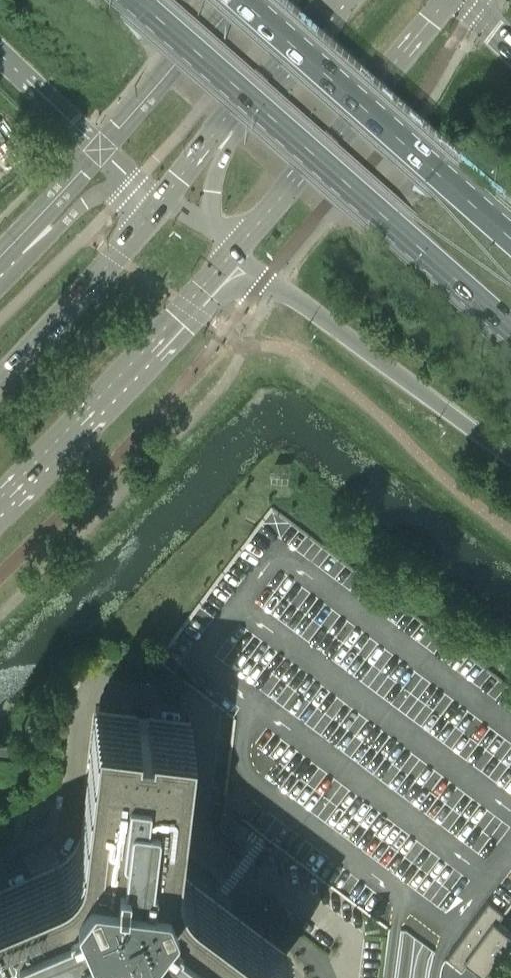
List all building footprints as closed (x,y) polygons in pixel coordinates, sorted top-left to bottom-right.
[(272,838),(358,903),(388,926),(390,916),(397,922),(411,932),(428,945),(430,943),(432,944),(441,951),(462,967),(467,960),(483,972),(510,934),(510,931),(497,921),(510,901),(510,690),(272,511),(161,660),(236,716),(227,795),(226,795),(222,823),(241,839),(253,823),(263,831),(272,838)] [(141,959),(166,977),(271,977),(291,952),(192,878),(187,873),(182,867),(179,860),(177,854),(176,848),(175,844),(176,839),(176,834),(191,717),(149,713),(149,718),(136,716),(137,711),(95,706),(81,827),(79,834),(77,840),(76,843),(72,848),(68,853),(63,857),(59,860),(53,862),(0,885),(0,977),(127,977),(141,959)]
